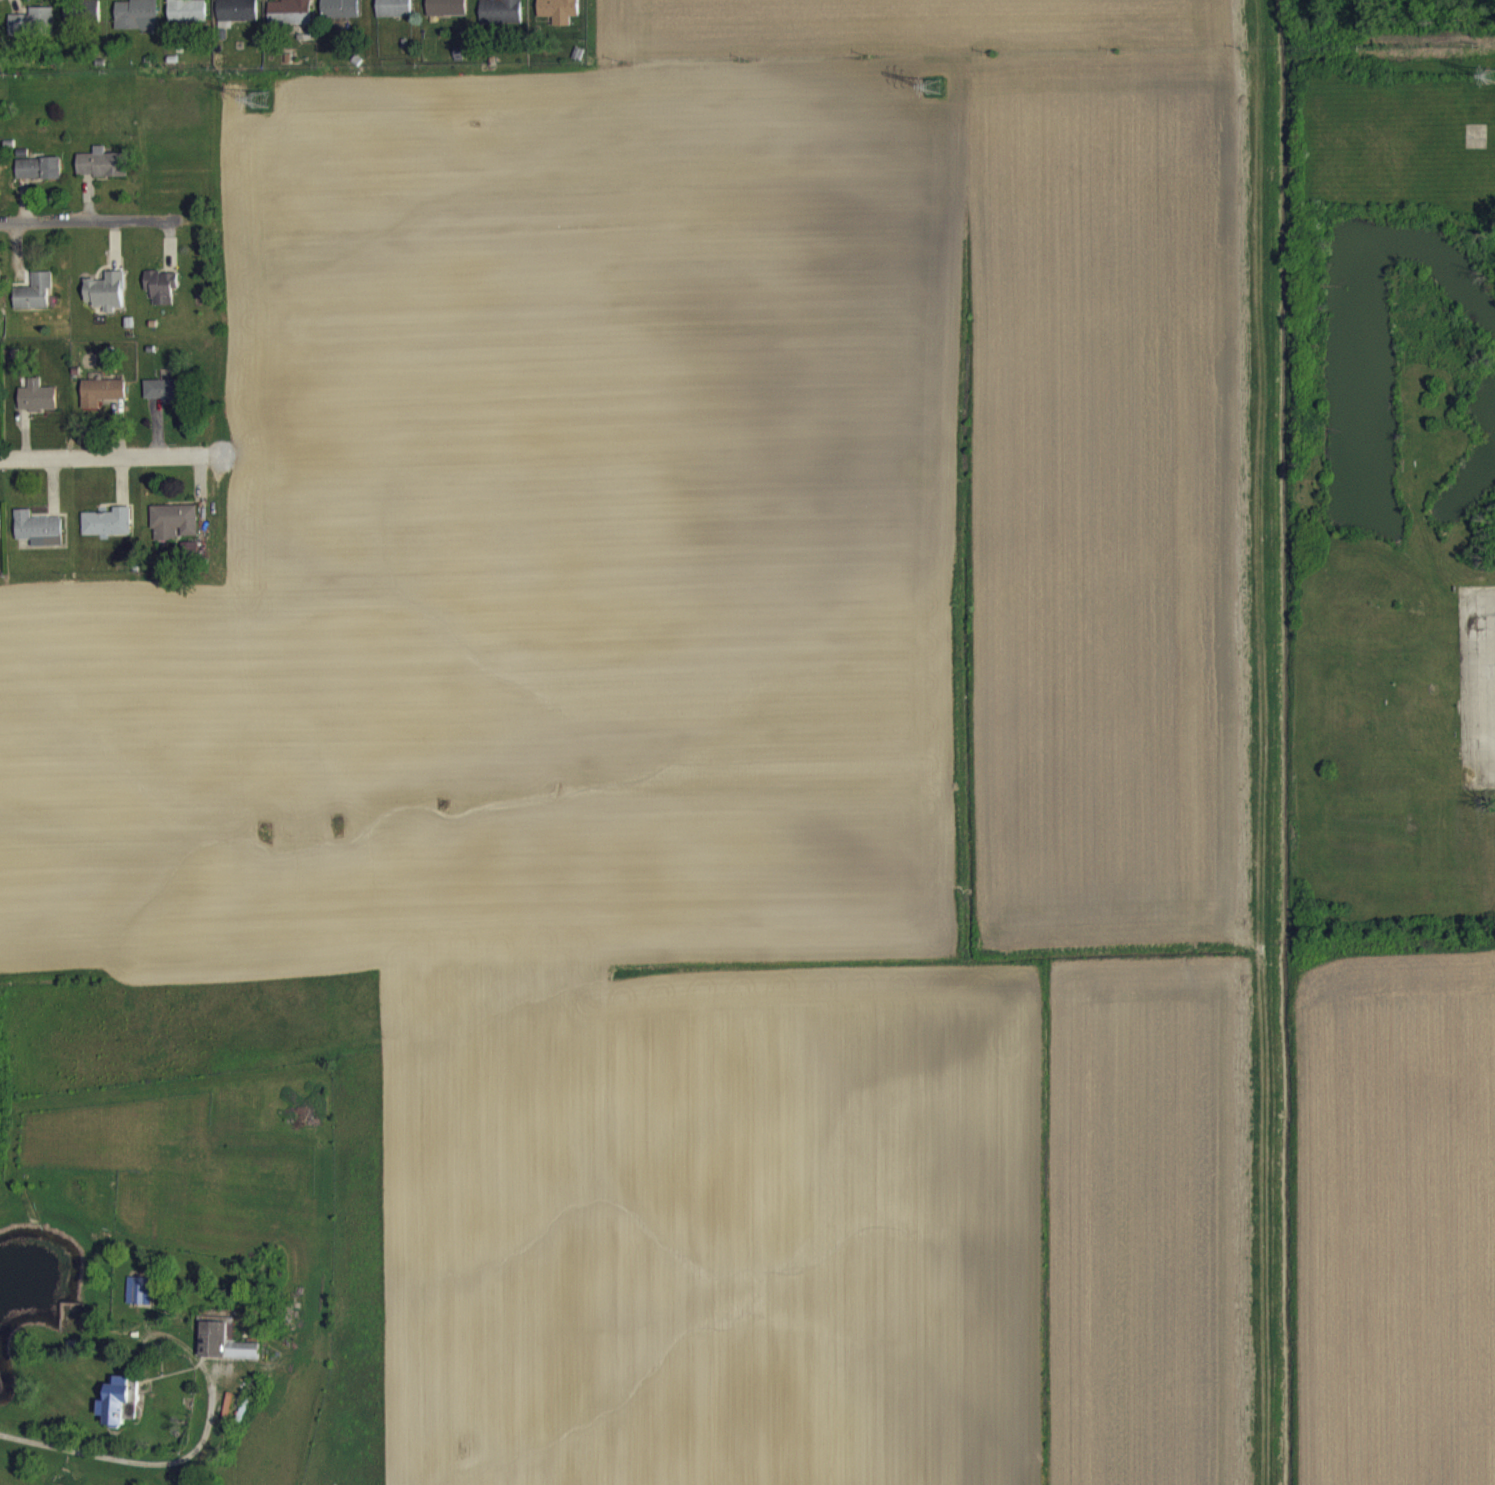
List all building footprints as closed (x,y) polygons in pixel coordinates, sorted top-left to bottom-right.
[(427,2),(427,26),(467,25),(466,4),(452,5),(452,1),(427,2)] [(522,1),(502,1),(502,10),(480,10),(481,34),(523,33),(522,1)] [(538,5),(539,27),(554,27),(554,36),(571,36),(571,26),(580,26),(579,1),(560,1),(560,5),(538,5)] [(377,4),(377,27),(412,27),(411,3),(377,4)] [(322,4),(323,29),(360,28),(359,7),(345,7),(345,4),(322,4)] [(217,6),(218,39),(232,38),(232,32),(257,31),(257,6),(217,6)] [(157,8),(115,9),(115,40),(158,39),(157,8)] [(206,31),(206,8),(168,8),(168,32),(206,31)] [(269,8),(269,35),(311,35),(312,9),(269,8)] [(98,11),(63,12),(64,33),(99,32),(98,11)] [(53,17),(29,18),(29,24),(8,25),(8,44),(53,44),(53,17)] [(127,186),(126,163),(106,164),(105,156),(94,156),(95,164),(78,164),(78,187),(127,186)] [(17,169),(17,190),(62,189),(62,168),(17,169)] [(86,312),(94,312),(94,317),(104,317),(105,323),(116,323),(115,318),(123,318),(123,281),(106,282),(106,290),(85,290),(86,312)] [(52,282),(32,282),(33,298),(15,298),(15,319),(49,319),(48,298),(53,298),(52,282)] [(173,315),(173,299),(178,298),(178,282),(145,282),(145,301),(153,301),(153,315),(173,315)] [(19,398),(20,422),(57,421),(56,398),(41,398),(41,388),(29,388),(29,398),(19,398)] [(126,390),(82,390),(82,421),(100,420),(99,410),(126,410),(126,390)] [(178,390),(145,391),(145,409),(163,409),(164,413),(179,412),(178,390)] [(197,515),(150,516),(151,540),(154,540),(154,551),(178,550),(178,546),(197,545),(197,515)] [(83,546),(99,545),(99,547),(131,546),(131,517),(113,517),(114,523),(82,523),(83,546)] [(31,556),(63,555),(62,528),(31,528),(30,519),(15,520),(16,550),(31,550),(31,556)] [(152,1315),(153,1289),(128,1288),(127,1314),(152,1315)] [(233,1328),(214,1327),(214,1332),(202,1331),(201,1368),(260,1369),(261,1353),(233,1352),(233,1328)] [(138,1406),(131,1405),(132,1387),(117,1386),(116,1395),(108,1394),(107,1411),(100,1411),(99,1426),(106,1426),(106,1437),(125,1438),(126,1430),(137,1430),(138,1406)]
